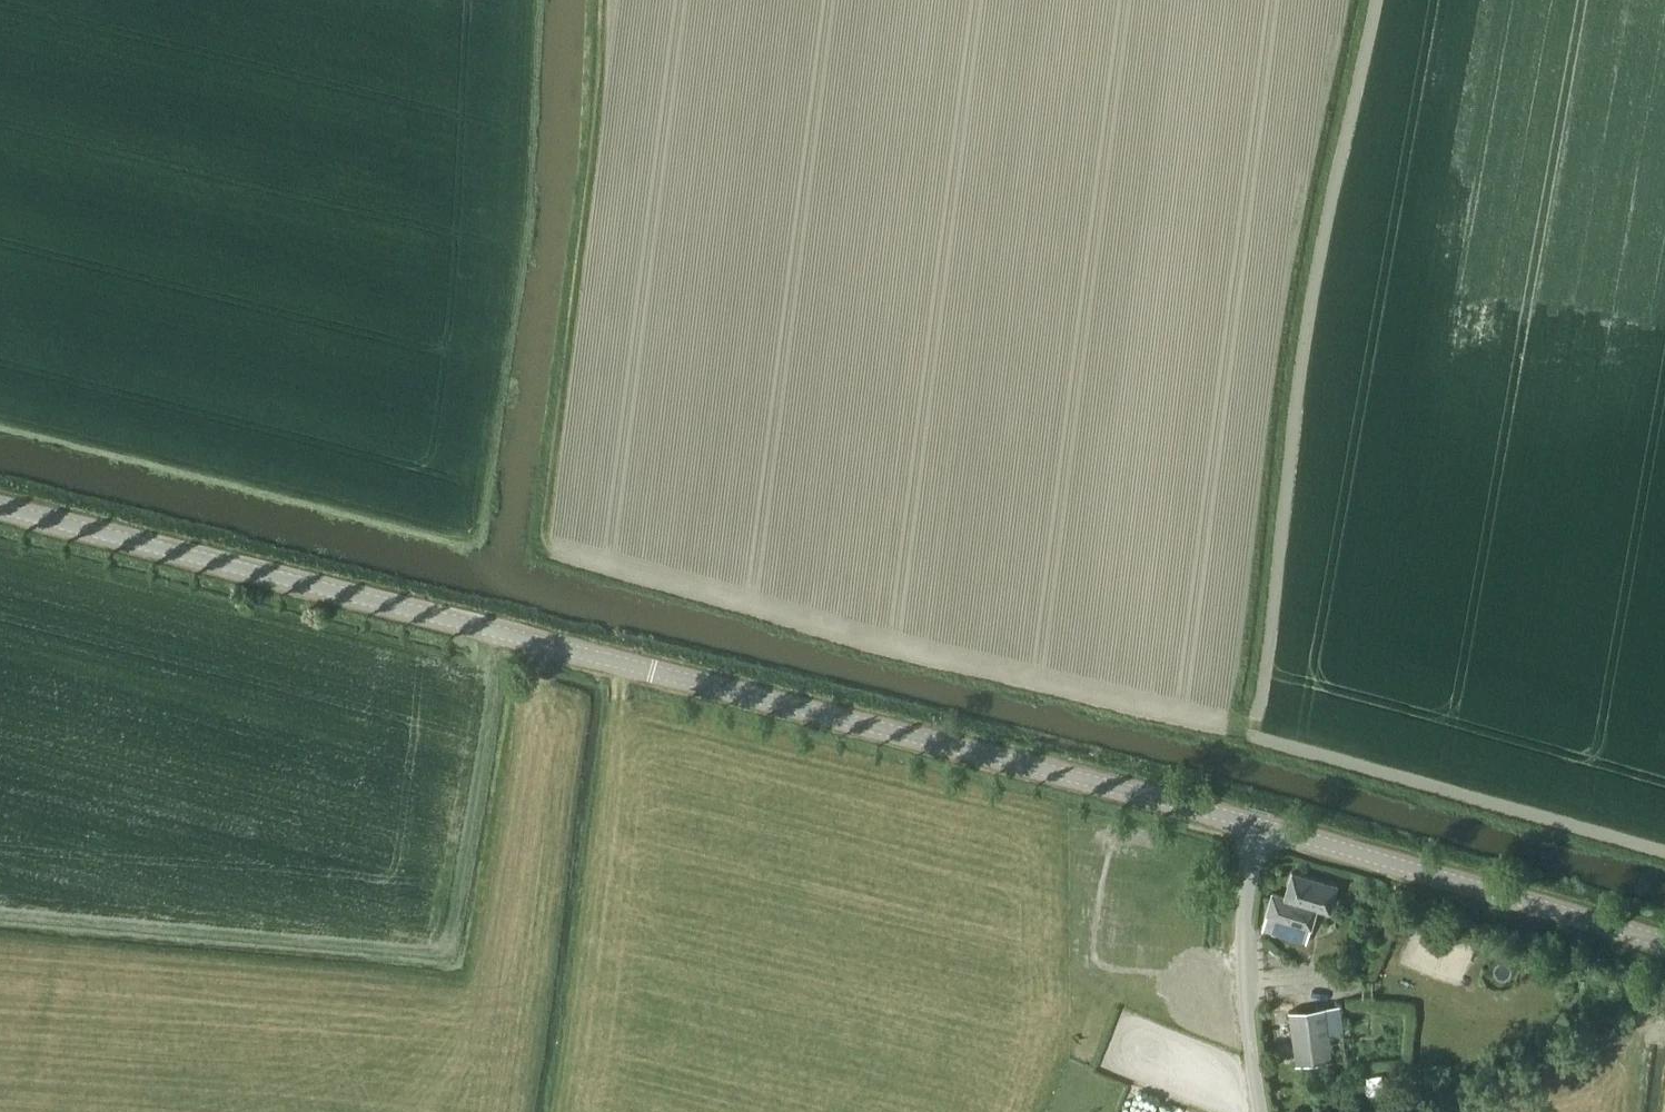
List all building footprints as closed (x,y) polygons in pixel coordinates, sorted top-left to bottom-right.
[(1337,884),(1292,872),(1285,896),(1273,893),(1263,929),(1307,941),(1310,929),(1311,929),(1317,907),(1329,910),(1337,884)] [(1406,960),(1464,980),(1470,963),(1466,961),(1472,944),(1419,925),(1406,960)] [(1332,1060),(1325,1006),(1288,1011),(1295,1065),(1332,1060)]
